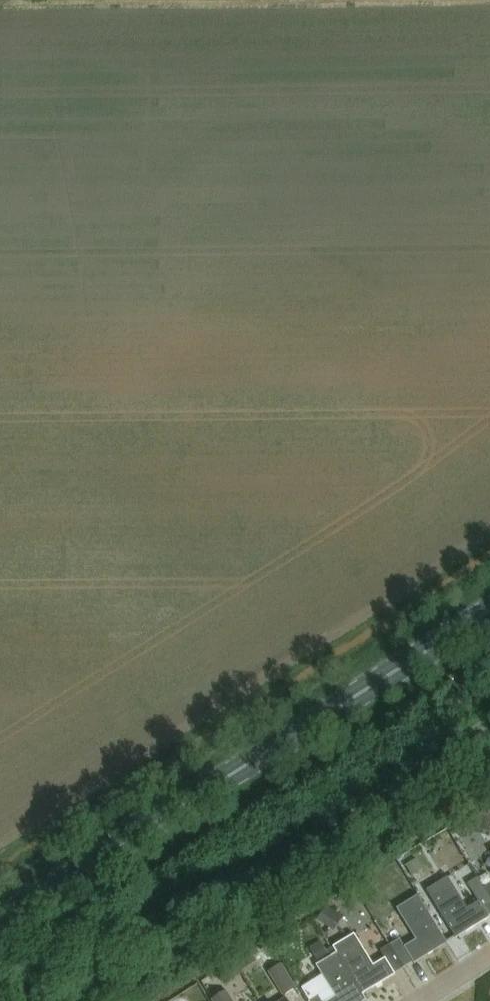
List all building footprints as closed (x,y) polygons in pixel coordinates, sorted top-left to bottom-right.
[(479,877),(476,879),(475,878),(465,884),(473,896),(475,895),(479,902),(467,909),(448,878),(427,890),(456,938),(489,918),(488,917),(489,916),(489,898),(484,889),(485,888),(479,877)] [(418,895),(396,909),(416,941),(404,948),(399,940),(390,945),(404,968),(414,962),(414,963),(447,943),(418,895)] [(404,968),(390,945),(380,951),(385,959),(374,967),(354,935),(333,948),(336,953),(337,953),(362,995),(363,994),(396,974),(395,973),(404,968)] [(367,1000),(363,994),(362,995),(337,953),(336,953),(316,966),(336,998),(331,1000),(366,1000),(367,1000)] [(284,995),(297,987),(282,963),(269,971),(284,995)] [(227,990),(212,999),(213,1000),(234,1000),(227,990)]
